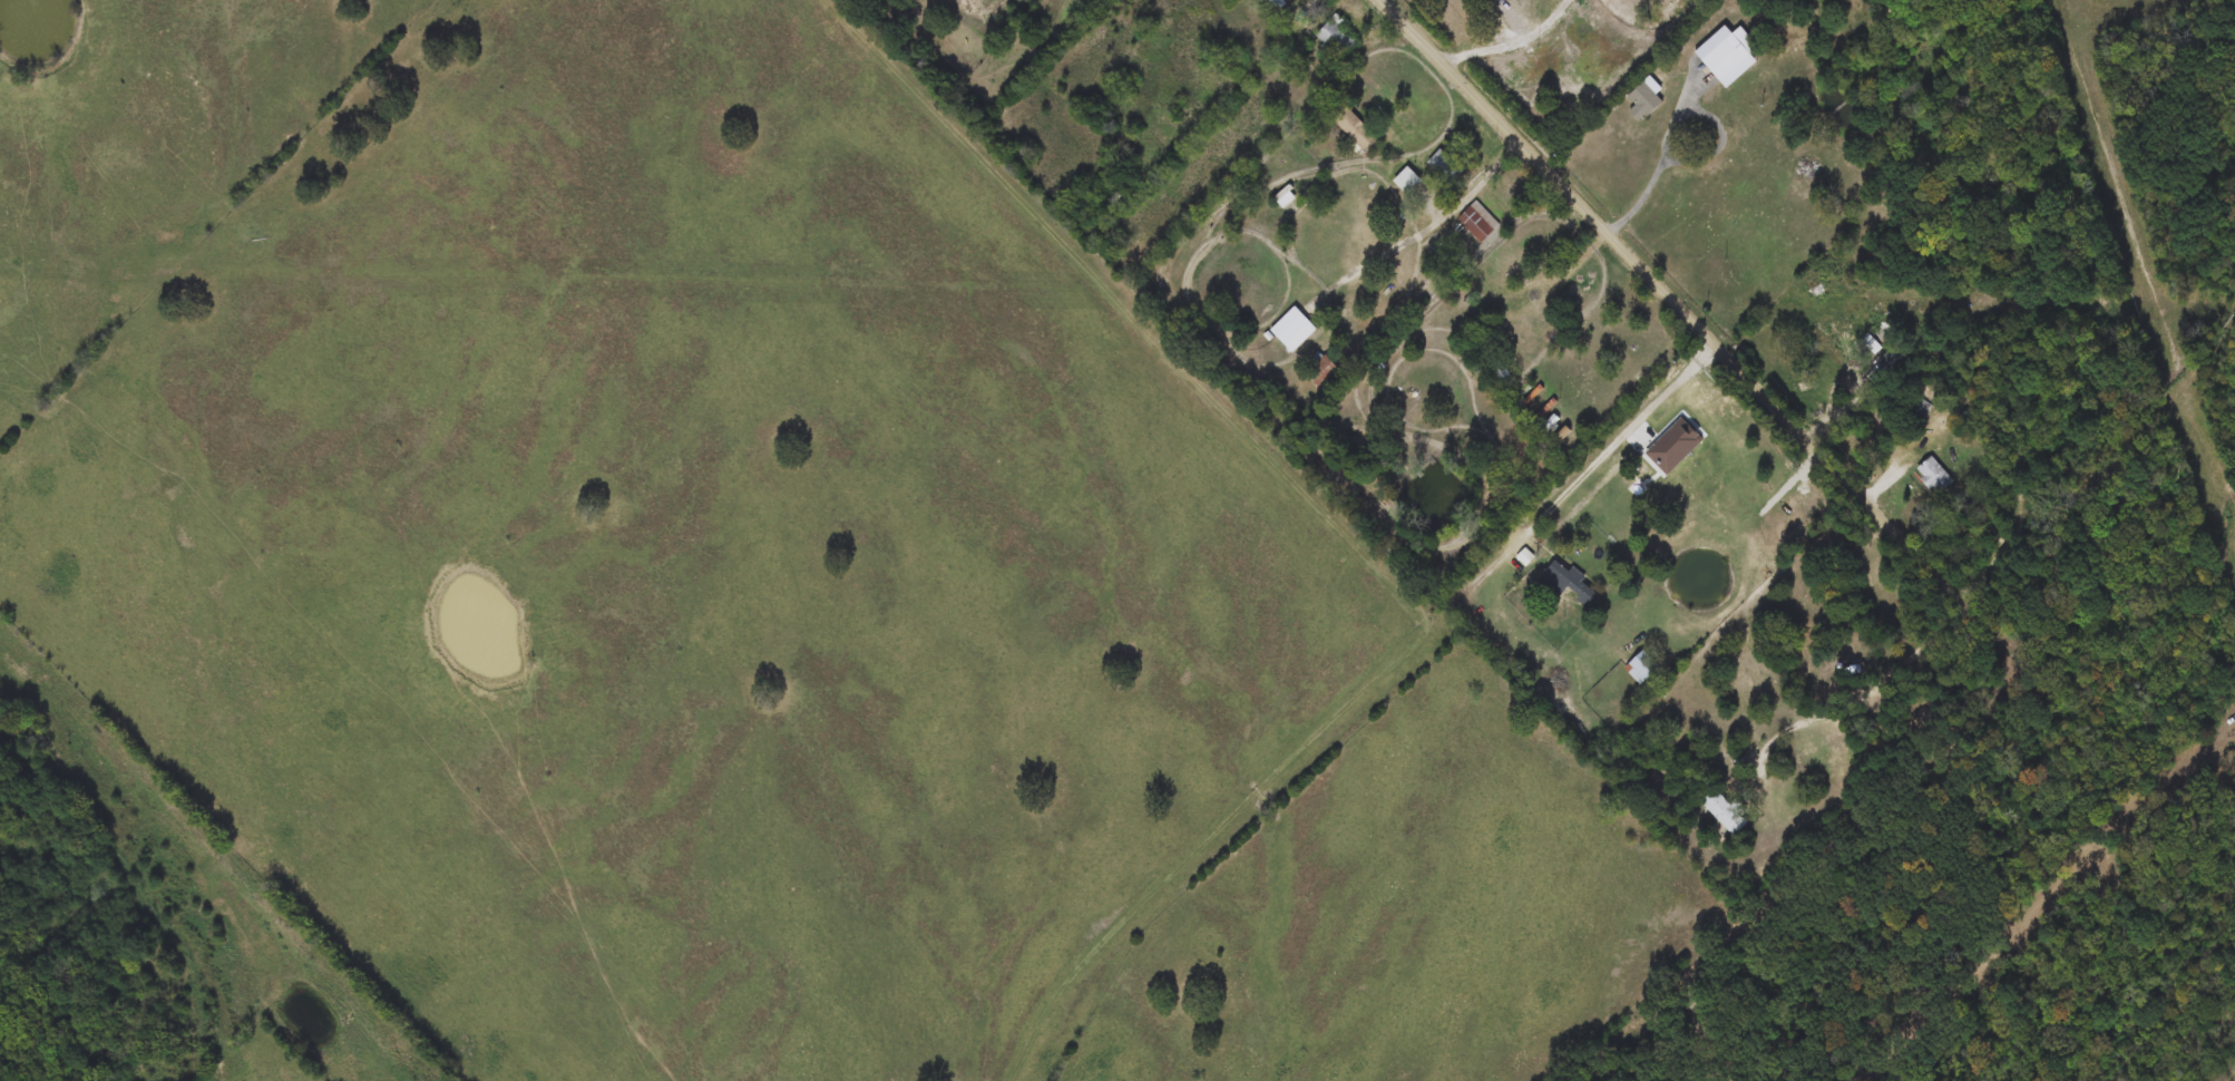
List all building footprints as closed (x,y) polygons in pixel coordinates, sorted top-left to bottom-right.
[(1358,42),(1341,60),(1317,36),(1333,19),(1358,42)] [(1701,60),(1740,27),(1759,49),(1720,82),(1701,60)] [(1628,97),(1644,81),(1663,101),(1648,117),(1628,97)] [(1335,121),(1348,107),(1379,139),(1366,153),(1335,121)] [(1452,185),(1428,163),(1441,149),(1464,171),(1452,185)] [(1411,196),(1394,183),(1407,167),(1424,182),(1411,196)] [(1297,197),(1284,208),(1275,198),(1288,187),(1297,197)] [(1483,245),(1458,220),(1477,201),(1502,225),(1483,245)] [(1271,331),(1296,306),(1318,330),(1294,354),(1271,331)] [(1307,376),(1326,357),(1340,371),(1320,390),(1307,376)] [(1953,479),(1940,494),(1916,471),(1930,457),(1953,479)] [(1570,572),(1572,568),(1599,592),(1587,605),(1568,590),(1561,597),(1540,580),(1556,559),(1570,572)] [(1661,671),(1638,685),(1626,664),(1649,650),(1661,671)] [(1750,819),(1734,836),(1701,804),(1718,787),(1750,819)]
